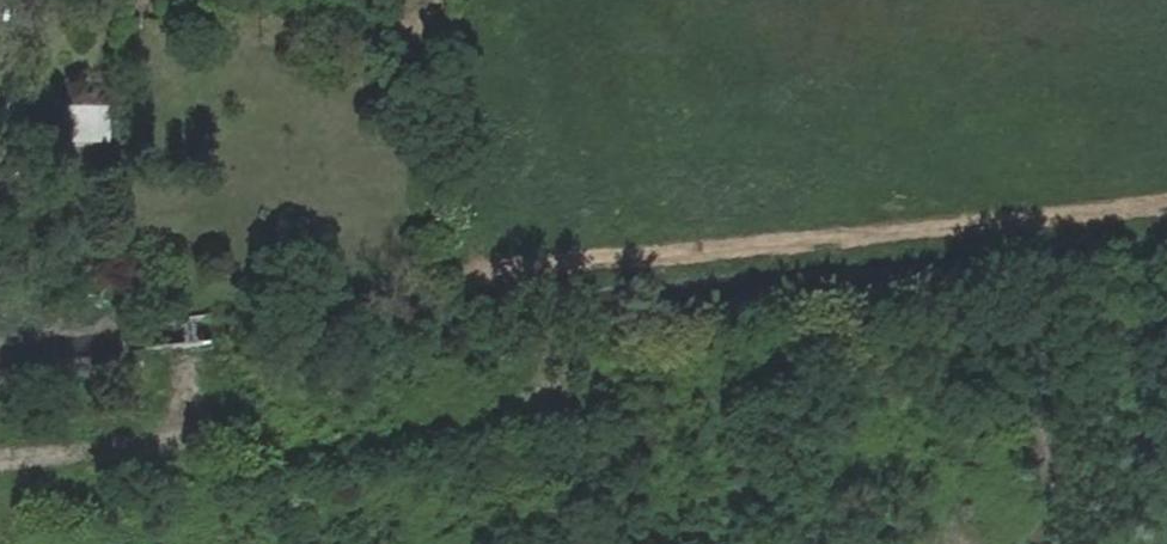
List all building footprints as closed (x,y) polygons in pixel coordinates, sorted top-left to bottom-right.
[(107,143),(109,120),(66,119),(65,142),(107,143)]
